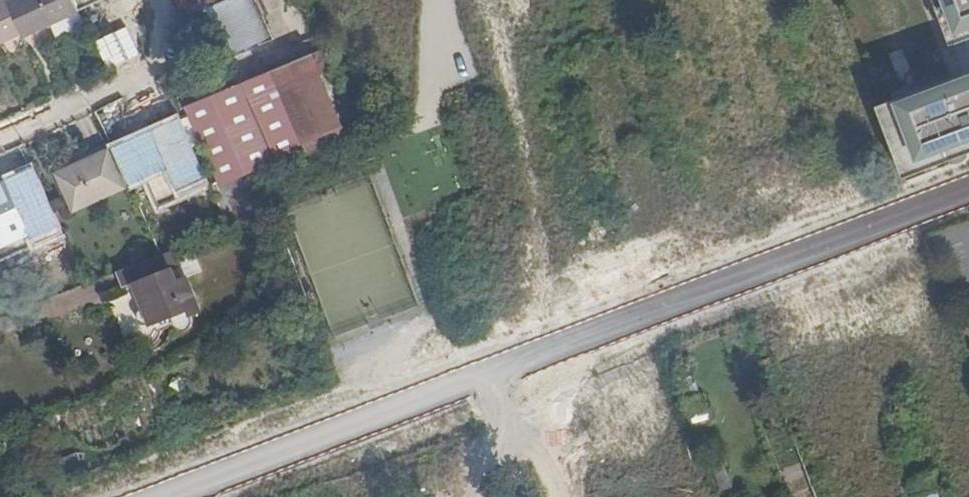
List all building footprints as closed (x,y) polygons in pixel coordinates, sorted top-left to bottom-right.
[(20,34),(5,0),(0,0),(0,43),(20,34)] [(20,34),(22,37),(77,12),(72,0),(17,0),(15,1),(14,0),(5,0),(20,34)] [(182,22),(206,13),(226,58),(265,41),(248,0),(172,0),(182,22)] [(957,43),(968,38),(968,0),(941,0),(957,43)] [(957,43),(953,44),(964,73),(968,71),(968,38),(957,43)] [(240,81),(185,105),(218,178),(271,154),(269,148),(296,137),(298,141),(338,125),(307,53),(267,70),(269,75),(242,86),(240,81)] [(964,73),(876,104),(901,171),(968,146),(968,71),(964,73)] [(208,180),(180,117),(113,147),(131,187),(167,171),(177,193),(208,180)] [(125,189),(131,187),(113,147),(108,149),(125,189)] [(125,189),(108,149),(57,172),(74,211),(125,189)] [(27,236),(32,246),(64,232),(31,161),(0,176),(0,248),(27,236)] [(183,264),(176,248),(138,264),(120,271),(126,287),(138,281),(143,294),(139,294),(143,305),(140,306),(138,309),(137,312),(138,316),(139,320),(143,323),(147,324),(151,323),(170,316),(174,327),(176,330),(179,332),(183,332),(186,331),(189,329),(192,327),(193,324),(192,320),(190,312),(202,308),(188,274),(176,279),(172,268),(183,264)]
